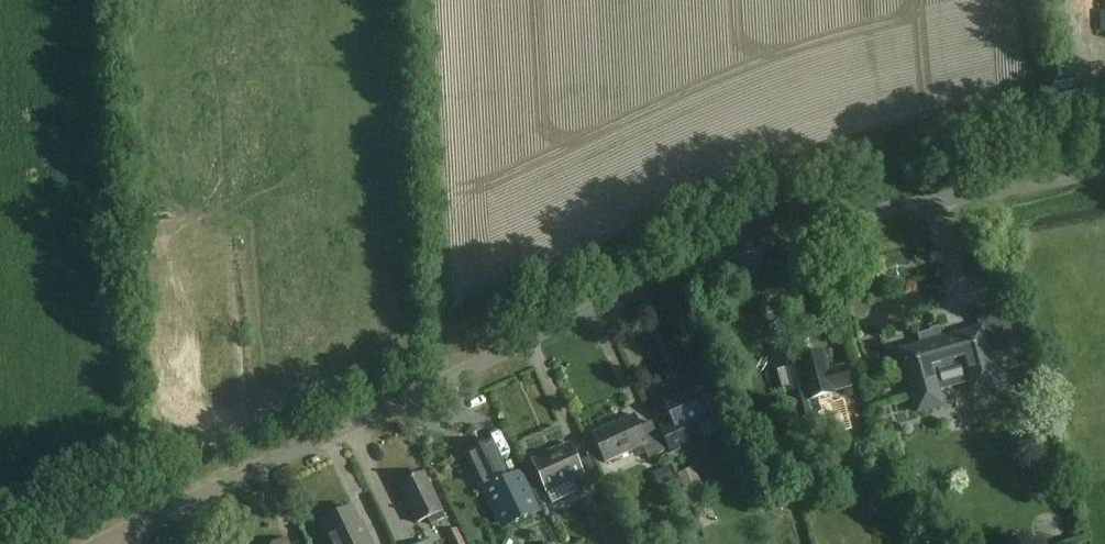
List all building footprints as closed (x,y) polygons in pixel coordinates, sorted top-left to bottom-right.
[(943,406),(939,390),(933,368),(964,359),(973,393),(998,386),(990,356),(1017,349),(1007,309),(979,316),(982,329),(942,340),(939,328),(930,330),(931,334),(921,337),(923,345),(901,352),(918,413),(943,406)] [(828,371),(823,355),(797,362),(805,391),(790,395),(797,421),(811,417),(807,401),(852,389),(846,366),(828,371)] [(883,368),(886,381),(904,378),(902,365),(883,368)] [(718,417),(703,384),(663,402),(673,422),(659,429),(671,455),(689,447),(683,432),(718,417)] [(639,428),(634,416),(592,435),(605,464),(642,447),(648,460),(665,452),(652,423),(639,428)] [(510,480),(492,442),(465,454),(484,493),(493,488),(512,527),(528,519),(509,481),(510,480)] [(578,463),(570,445),(532,462),(546,492),(572,481),(577,493),(601,483),(590,457),(578,463)] [(671,468),(655,475),(661,488),(677,481),(671,468)] [(443,512),(424,474),(398,486),(416,524),(428,519),(431,525),(446,519),(442,512),(443,512)] [(352,508),(319,524),(329,543),(371,543),(366,533),(364,534),(352,508)] [(621,523),(604,530),(610,543),(630,543),(621,523)] [(459,528),(446,535),(450,543),(466,543),(459,528)]
